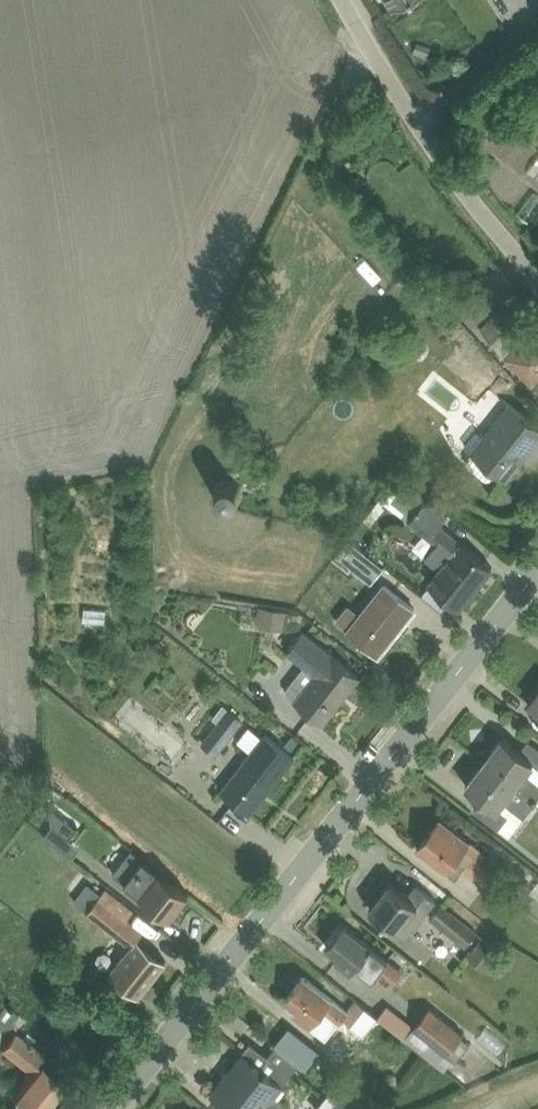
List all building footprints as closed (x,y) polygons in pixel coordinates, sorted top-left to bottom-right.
[(537,191),(537,160),(529,152),(513,170),(537,191)] [(520,191),(506,214),(518,221),(532,198),(520,191)] [(468,327),(487,344),(505,324),(486,307),(468,327)] [(534,386),(537,383),(537,330),(535,326),(504,354),(534,386)] [(509,477),(537,441),(537,420),(512,400),(473,448),(509,477)] [(377,502),(392,514),(412,490),(397,478),(377,502)] [(395,547),(408,556),(417,542),(404,534),(395,547)] [(429,582),(462,607),(495,564),(462,539),(429,582)] [(365,575),(373,564),(354,550),(346,561),(365,575)] [(347,628),(382,655),(420,607),(385,580),(347,628)] [(248,603),(247,619),(267,621),(268,605),(248,603)] [(265,677),(326,724),(364,675),(303,628),(265,677)] [(198,729),(220,749),(247,718),(225,699),(198,729)] [(251,814),(297,754),(266,731),(220,790),(251,814)] [(488,757),(522,784),(537,763),(537,760),(505,735),(488,757)] [(468,781),(502,808),(522,784),(488,757),(468,781)] [(55,815),(48,827),(63,836),(71,824),(55,815)] [(417,846),(450,871),(474,840),(441,815),(417,846)] [(115,868),(176,918),(193,897),(133,847),(115,868)] [(401,928),(421,901),(391,879),(371,906),(401,928)] [(111,970),(142,994),(170,959),(140,936),(146,928),(102,894),(87,914),(129,946),(111,970)] [(328,943),(373,978),(389,958),(344,923),(328,943)] [(470,931),(458,950),(485,969),(498,950),(470,931)] [(320,1023),(339,998),(307,974),(288,999),(320,1023)] [(393,1032),(403,1021),(378,998),(368,1009),(393,1032)] [(431,999),(412,1022),(444,1048),(462,1025),(431,999)] [(476,1026),(464,1035),(479,1056),(491,1048),(476,1026)] [(33,1108),(50,1108),(71,1082),(42,1060),(49,1051),(18,1028),(3,1048),(31,1069),(13,1093),(33,1108)] [(235,1108),(271,1108),(288,1083),(240,1050),(210,1092),(235,1108)] [(322,1082),(305,1102),(312,1108),(353,1108),(322,1082)]
